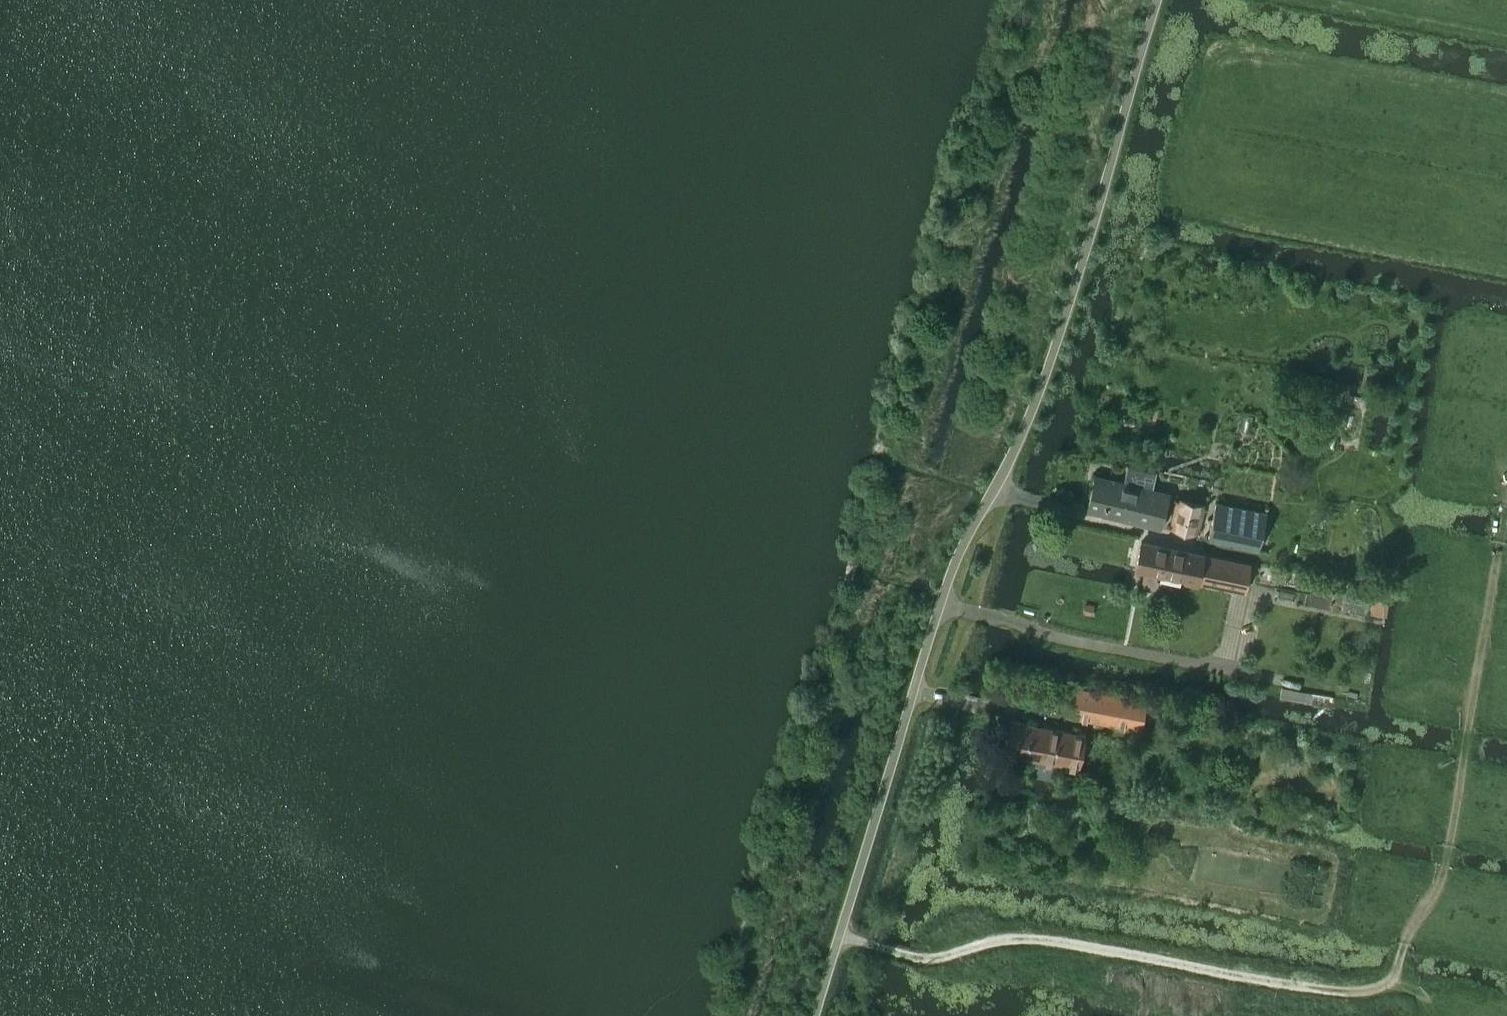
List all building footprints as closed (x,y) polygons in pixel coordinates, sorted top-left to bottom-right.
[(1152,488),(1156,473),(1127,466),(1123,481),(1095,474),(1086,510),(1161,528),(1170,493),(1152,488)] [(1200,535),(1206,504),(1174,498),(1168,529),(1200,535)] [(1258,549),(1266,512),(1215,502),(1208,538),(1258,549)] [(1245,591),(1251,564),(1203,554),(1141,541),(1135,569),(1145,571),(1142,584),(1154,587),(1156,573),(1197,582),(1197,581),(1245,591)] [(1141,730),(1146,700),(1072,686),(1066,716),(1141,730)] [(1078,767),(1085,734),(1011,720),(1005,753),(1033,759),(1030,775),(1051,779),(1054,763),(1078,767)]
